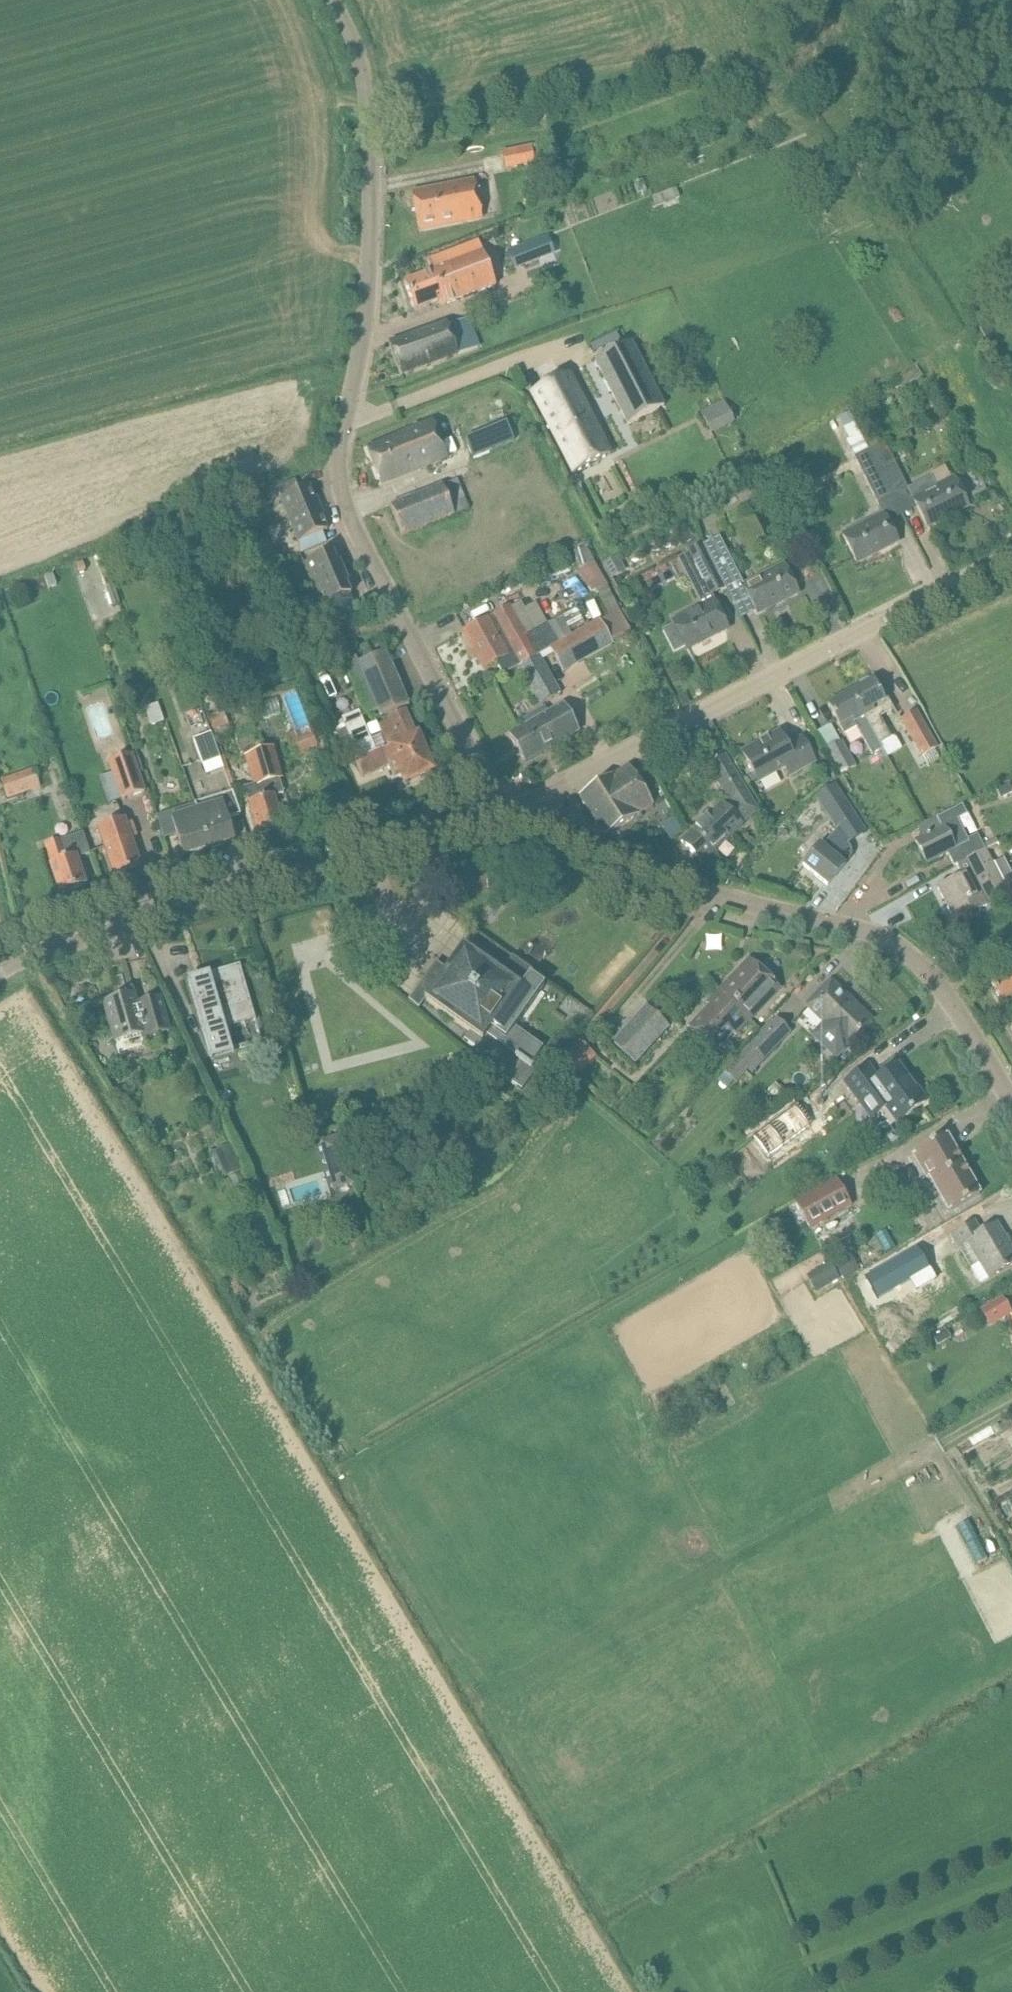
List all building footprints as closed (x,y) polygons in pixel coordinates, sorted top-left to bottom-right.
[(505,168),(544,160),(541,144),(502,152),(505,168)] [(419,230),(439,226),(482,218),(474,181),(412,193),(419,230)] [(547,236),(508,251),(515,268),(554,253),(547,236)] [(477,242),(447,253),(464,298),(494,286),(477,242)] [(442,306),(464,298),(447,253),(428,261),(432,271),(404,282),(415,309),(439,300),(442,306)] [(456,356),(444,324),(389,344),(401,376),(456,356)] [(663,407),(646,372),(631,343),(596,361),(628,425),(663,407)] [(896,374),(901,386),(923,378),(918,365),(896,374)] [(569,374),(532,393),(573,473),(611,454),(569,374)] [(724,401),(700,412),(711,434),(734,422),(724,401)] [(850,447),(862,441),(848,412),(837,417),(848,439),(846,440),(850,447)] [(946,417),(934,424),(940,435),(953,428),(946,417)] [(473,436),(480,454),(519,438),(512,420),(473,436)] [(433,421),(367,448),(382,483),(447,456),(433,421)] [(864,440),(869,449),(896,502),(911,495),(884,441),(879,444),(874,435),(864,440)] [(956,438),(944,445),(949,455),(967,445),(961,435),(956,438)] [(882,510),(896,502),(869,449),(855,456),(882,510)] [(771,469),(758,475),(764,488),(777,481),(771,469)] [(969,506),(959,488),(954,478),(913,499),(928,527),(969,506)] [(457,479),(390,506),(402,536),(469,508),(457,479)] [(292,520),(321,507),(316,497),(314,498),(309,486),(282,498),(292,520)] [(254,497),(258,509),(268,505),(264,494),(254,497)] [(325,517),(321,507),(292,520),(301,541),(327,530),(323,518),(325,517)] [(843,535),(848,545),(857,563),(898,542),(884,514),(843,535)] [(703,545),(723,584),(734,606),(750,599),(757,614),(798,593),(784,565),(764,575),(766,579),(746,589),(720,537),(703,545)] [(579,590),(556,603),(562,606),(606,585),(583,544),(577,547),(578,550),(574,552),(578,568),(586,566),(578,570),(588,587),(579,592),(579,590)] [(723,584),(703,545),(689,552),(675,559),(700,607),(713,600),(709,592),(723,584)] [(274,553),(278,563),(288,559),(284,549),(274,553)] [(313,585),(344,572),(339,561),(337,562),(332,551),(304,563),(313,585)] [(104,554),(95,557),(111,608),(119,605),(104,554)] [(618,556),(603,564),(610,579),(625,571),(618,556)] [(292,569),(288,559),(278,563),(281,573),(292,569)] [(344,572),(313,585),(323,606),(351,594),(346,583),(348,582),(344,572)] [(713,600),(700,607),(672,621),(687,650),(728,629),(713,600)] [(503,648),(525,636),(509,607),(487,619),(503,648)] [(503,648),(487,619),(463,632),(483,668),(496,662),(503,674),(518,666),(522,664),(573,637),(569,631),(584,623),(576,608),(525,636),(503,648)] [(301,628),(312,624),(308,613),(297,617),(301,628)] [(615,643),(603,620),(551,649),(563,671),(612,645),(615,643)] [(380,717),(391,713),(409,705),(386,650),(358,661),(356,656),(346,660),(371,718),(379,714),(380,717)] [(540,655),(522,664),(518,666),(540,705),(561,694),(540,655)] [(873,680),(850,693),(880,744),(892,737),(880,717),(894,709),(888,698),(884,700),(873,680)] [(266,718),(296,707),(291,693),(261,704),(266,718)] [(880,744),(850,693),(828,706),(844,734),(857,727),(872,754),(883,748),(880,744)] [(158,703),(144,708),(151,726),(164,721),(158,703)] [(579,731),(569,714),(563,703),(547,712),(545,709),(540,712),(542,715),(510,734),(525,762),(579,731)] [(224,711),(209,716),(213,729),(214,731),(223,727),(229,725),(224,711)] [(344,720),(333,725),(340,743),(352,738),(362,761),(355,764),(361,777),(390,765),(394,775),(401,772),(405,782),(431,770),(406,711),(387,719),(389,723),(379,727),(381,732),(370,737),(359,712),(344,719),(344,720)] [(920,757),(936,748),(915,712),(900,721),(920,757)] [(295,756),(318,745),(307,721),(284,732),(295,756)] [(815,761),(811,755),(802,738),(787,746),(779,733),(742,753),(759,782),(785,767),(790,775),(815,761)] [(210,734),(192,740),(202,765),(220,759),(210,734)] [(691,740),(679,747),(685,757),(697,750),(691,740)] [(841,742),(825,752),(838,776),(841,775),(844,779),(841,781),(848,793),(850,792),(854,800),(862,795),(858,787),(862,785),(855,773),(847,777),(844,773),(855,767),(841,742)] [(283,827),(274,797),(283,794),(279,780),(283,779),(274,747),(245,755),(254,784),(244,787),(258,834),(283,827)] [(108,762),(120,800),(147,791),(134,754),(108,762)] [(702,863),(757,811),(724,756),(708,766),(730,803),(726,806),(722,803),(682,841),(702,863)] [(6,762),(0,764),(0,772),(0,773),(10,770),(7,761),(6,762)] [(0,781),(0,782),(6,800),(51,784),(44,765),(0,781)] [(580,797),(605,836),(653,803),(629,766),(580,797)] [(203,823),(211,849),(234,841),(227,819),(241,815),(234,792),(196,803),(203,823)] [(827,885),(844,866),(853,854),(847,845),(865,833),(840,795),(822,807),(837,829),(821,847),(819,845),(803,865),(827,885)] [(937,798),(919,807),(925,820),(944,812),(937,798)] [(203,823),(196,803),(157,815),(164,838),(177,834),(184,857),(211,849),(203,823)] [(812,804),(803,812),(808,818),(814,818),(820,813),(812,804)] [(985,853),(987,852),(978,835),(963,842),(955,825),(965,820),(959,807),(918,827),(923,837),(915,841),(927,865),(948,854),(954,866),(984,851),(985,853)] [(351,822),(348,810),(332,815),(335,826),(351,822)] [(98,827),(108,858),(115,877),(141,867),(131,838),(137,837),(132,822),(126,824),(125,818),(98,827)] [(76,855),(89,851),(83,832),(46,844),(53,865),(50,866),(60,893),(86,884),(76,855)] [(987,852),(985,853),(984,851),(954,866),(957,865),(962,875),(938,887),(955,921),(988,905),(1008,894),(1001,880),(1011,875),(1011,874),(998,847),(987,852)] [(516,1025),(533,1002),(544,985),(529,975),(520,987),(463,946),(444,972),(436,966),(412,1000),(420,1008),(425,1000),(469,1032),(464,1039),(476,1048),(472,1053),(521,1087),(535,1068),(530,1065),(544,1045),(516,1025)] [(719,989),(750,1020),(781,988),(749,958),(719,989)] [(250,1000),(245,984),(240,964),(188,979),(210,1055),(230,1049),(219,1009),(250,1000)] [(1011,998),(1011,969),(990,981),(1002,1003),(1011,998)] [(833,1059),(857,1034),(871,1020),(830,980),(806,1004),(834,1031),(820,1046),(833,1059)] [(750,1020),(719,989),(708,1001),(710,1003),(688,1027),(714,1052),(731,1034),(735,1037),(750,1020)] [(169,1032),(160,999),(159,998),(136,1005),(134,995),(105,1003),(119,1055),(161,1043),(159,1035),(169,1032)] [(646,1008),(615,1041),(635,1060),(666,1027),(646,1008)] [(775,1018),(747,1047),(763,1061),(790,1032),(775,1018)] [(226,1028),(229,1040),(249,1036),(247,1024),(226,1028)] [(574,1037),(553,1060),(574,1080),(596,1057),(574,1037)] [(897,1123),(910,1113),(927,1101),(916,1086),(914,1088),(897,1064),(878,1079),(868,1066),(845,1082),(860,1104),(873,1120),(887,1109),(897,1123)] [(793,1107),(752,1137),(766,1156),(807,1126),(793,1107)] [(950,1211),(962,1204),(980,1194),(946,1135),(914,1154),(928,1179),(931,1177),(950,1211)] [(346,1175),(335,1136),(319,1141),(330,1180),(346,1175)] [(211,1153),(223,1179),(242,1170),(230,1144),(211,1153)] [(838,1179),(795,1203),(810,1229),(852,1206),(838,1179)] [(1001,1271),(1011,1265),(1011,1250),(997,1223),(981,1233),(974,1221),(950,1236),(978,1285),(1001,1271)] [(929,1243),(908,1255),(919,1274),(939,1262),(929,1243)] [(851,1254),(835,1264),(844,1280),(861,1271),(851,1254)] [(897,1257),(865,1277),(878,1299),(911,1280),(897,1257)] [(840,1279),(831,1262),(807,1276),(816,1293),(840,1279)] [(981,1310),(989,1324),(1011,1312),(1004,1297),(981,1310)] [(947,1331),(934,1338),(938,1345),(951,1337),(947,1331)]
